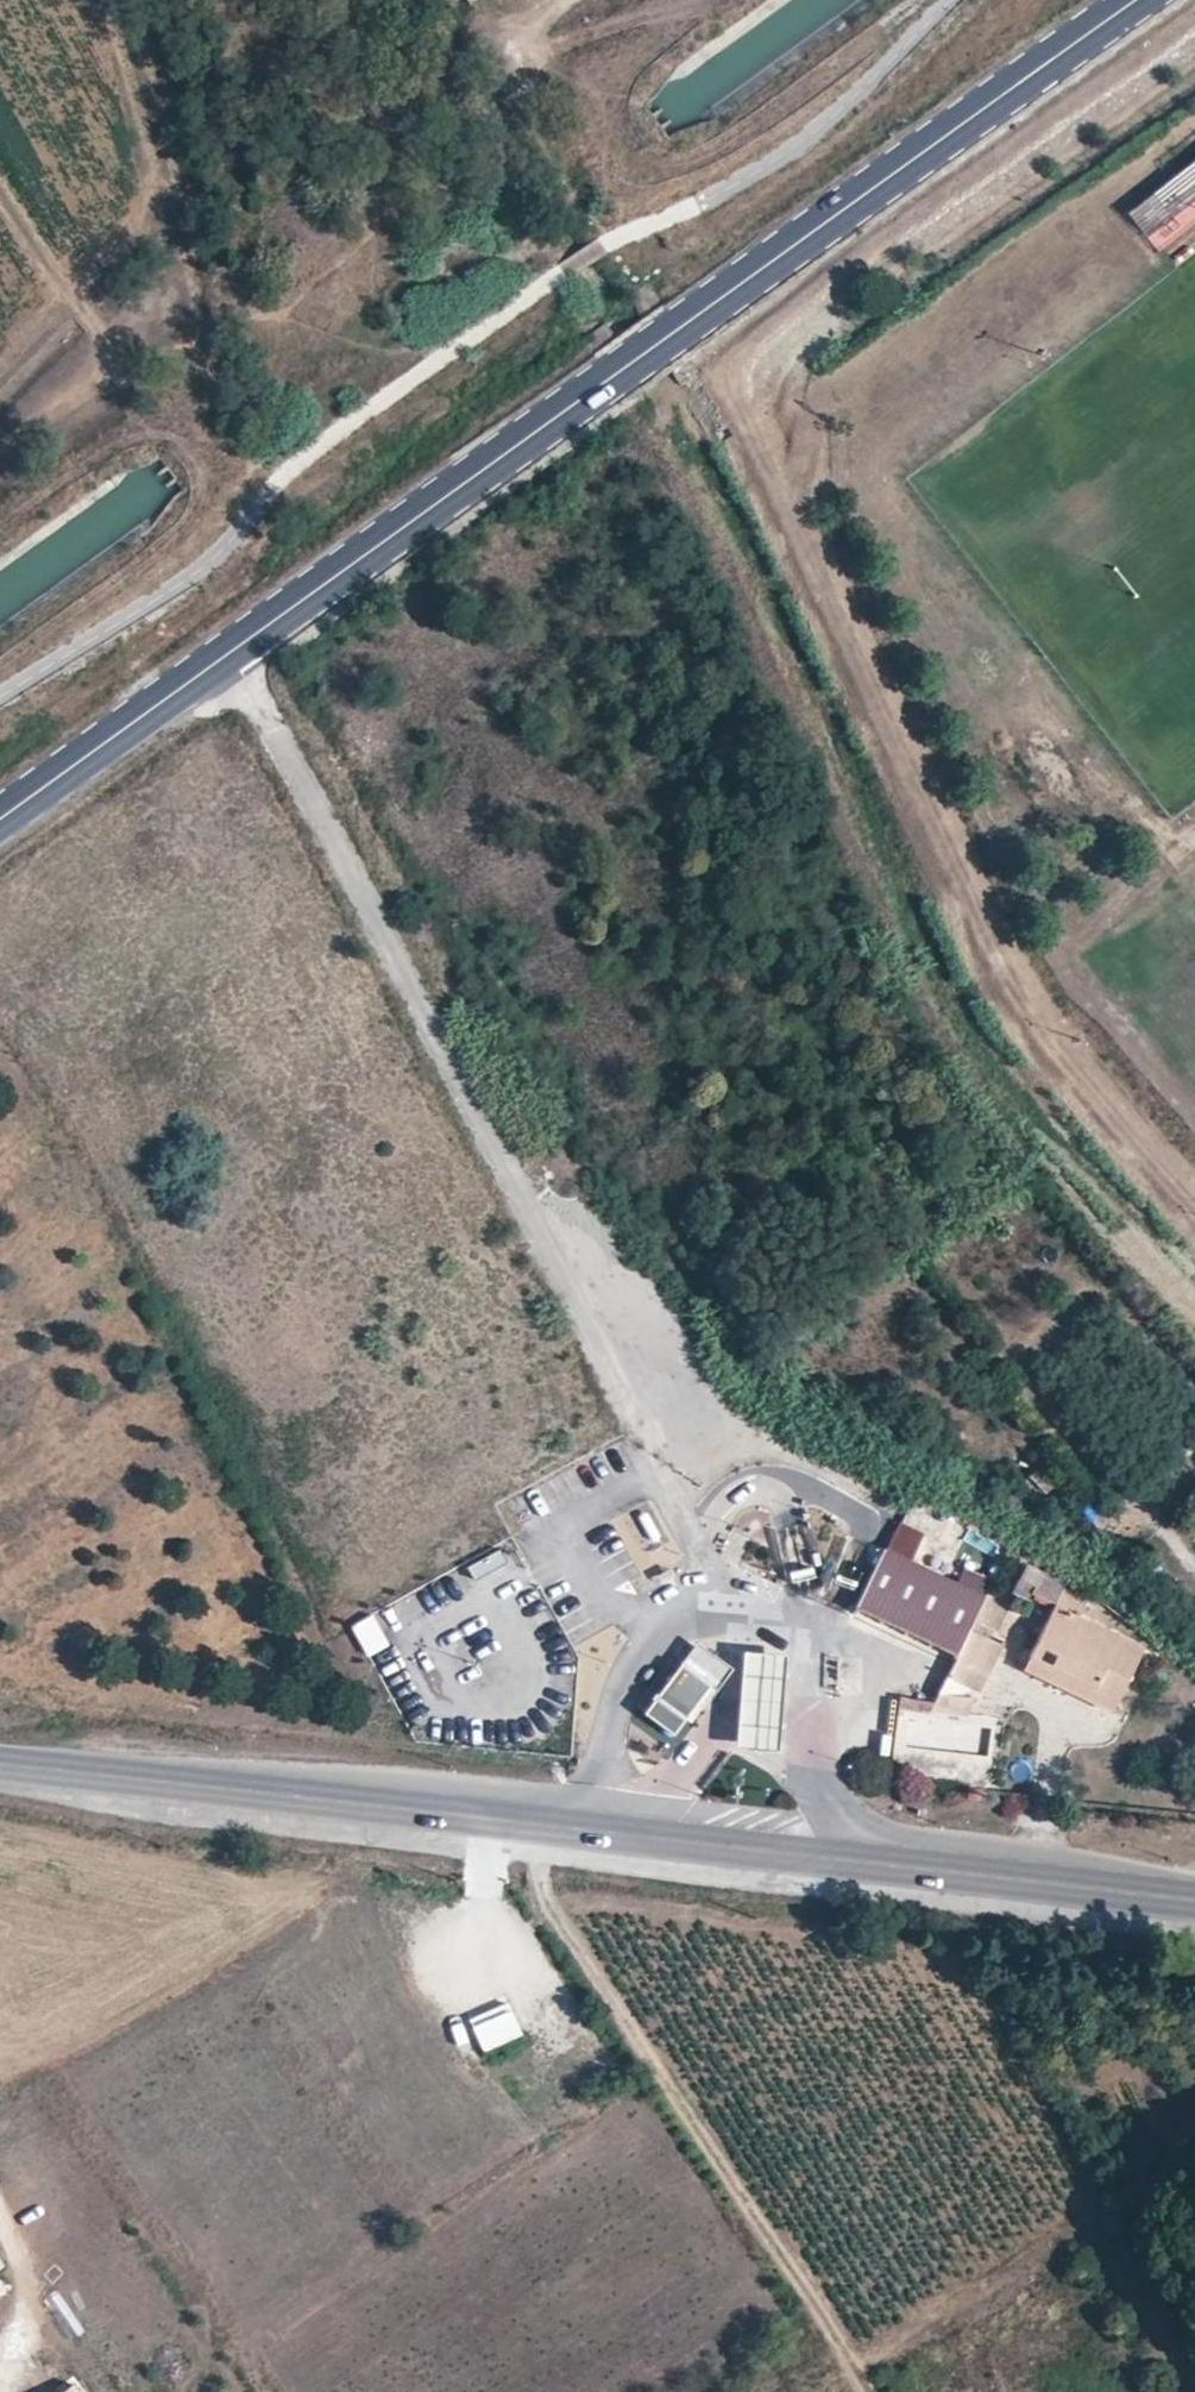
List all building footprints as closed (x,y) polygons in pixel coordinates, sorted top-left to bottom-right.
[(1121,216),(1141,240),(1150,233),(1158,242),(1176,228),(1168,218),(1194,196),(1194,155),(1121,216)] [(854,1535),(827,1593),(956,1652),(983,1593),(854,1535)] [(475,1580),(504,1563),(497,1551),(467,1568),(475,1580)] [(1050,1610),(1064,1583),(1027,1565),(1013,1592),(1050,1610)] [(1055,1602),(1023,1668),(1110,1711),(1143,1645),(1055,1602)] [(350,1625),(365,1658),(389,1647),(373,1614),(350,1625)] [(695,1642),(680,1662),(715,1688),(732,1667),(695,1642)] [(741,1656),(736,1750),(777,1752),(782,1658),(741,1656)] [(680,1662),(655,1696),(690,1722),(715,1688),(680,1662)] [(468,2017),(481,2053),(521,2038),(508,2003),(468,2017)] [(73,2383),(61,2391),(79,2391),(73,2383)]
